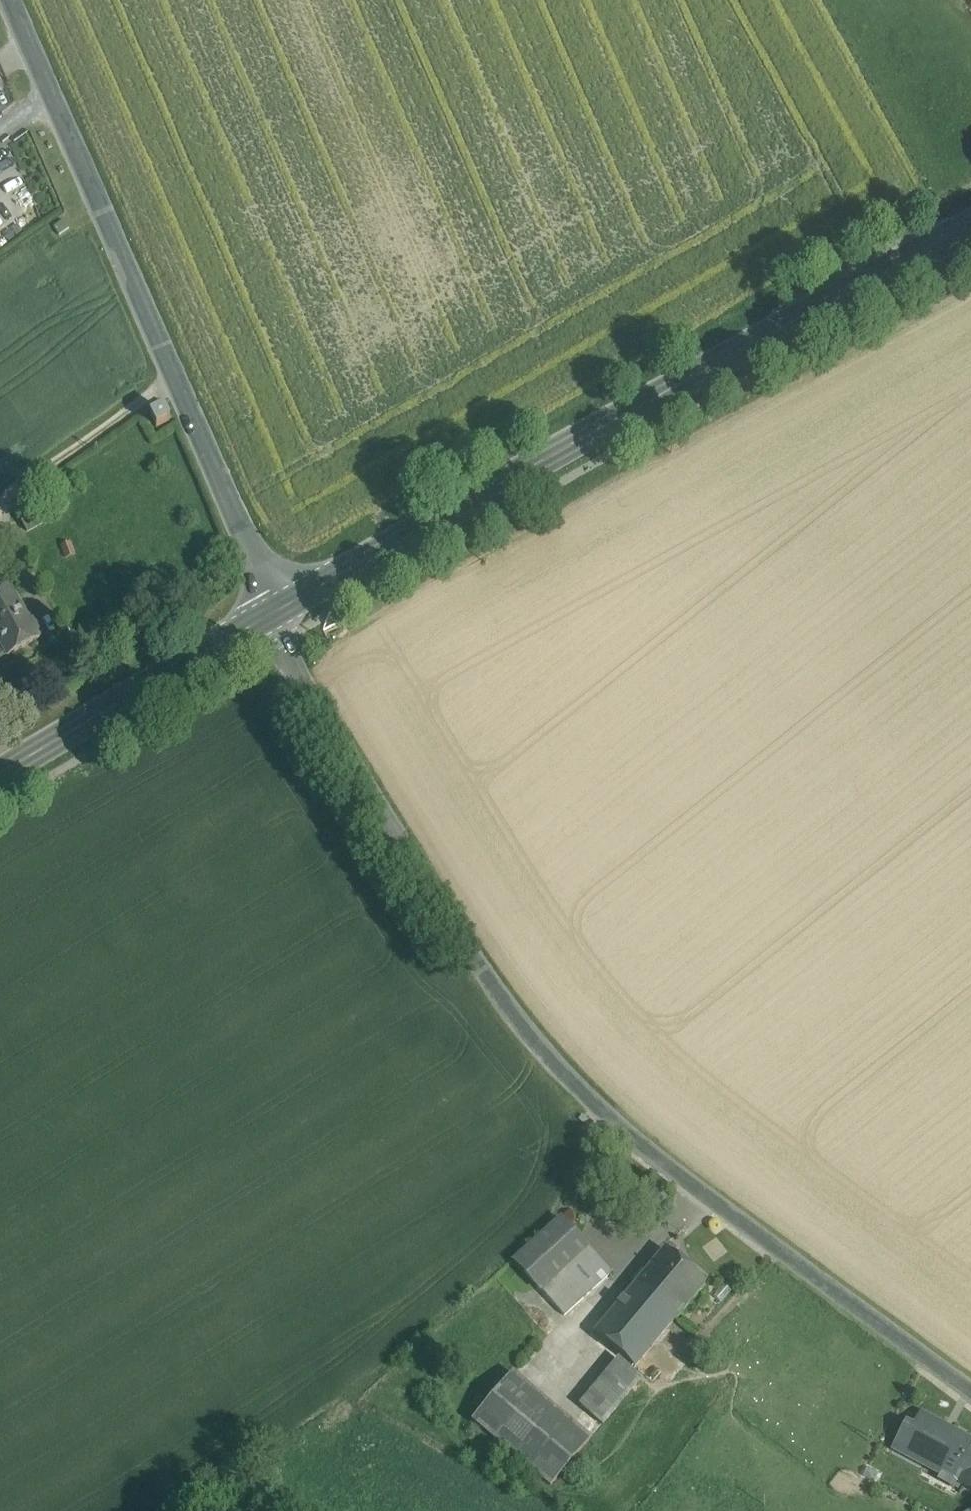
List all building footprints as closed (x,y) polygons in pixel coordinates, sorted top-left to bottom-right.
[(165,410),(151,416),(156,428),(170,422),(165,410)] [(0,593),(0,644),(8,657),(41,638),(11,586),(0,593)] [(561,1219),(514,1261),(541,1290),(588,1248),(561,1219)] [(588,1248),(541,1290),(564,1315),(611,1273),(588,1248)] [(665,1248),(594,1333),(635,1367),(706,1283),(665,1248)] [(618,1361),(581,1406),(602,1424),(640,1380),(618,1361)] [(589,1440),(513,1375),(474,1421),(550,1485),(589,1440)] [(571,1417),(592,1434),(601,1423),(579,1406),(571,1417)] [(921,1415),(914,1428),(906,1424),(894,1448),(941,1473),(942,1469),(954,1475),(958,1469),(967,1474),(970,1466),(970,1450),(969,1448),(970,1444),(970,1440),(951,1429),(949,1434),(942,1430),(944,1428),(921,1415)] [(967,1474),(961,1484),(970,1490),(970,1466),(967,1474)]
